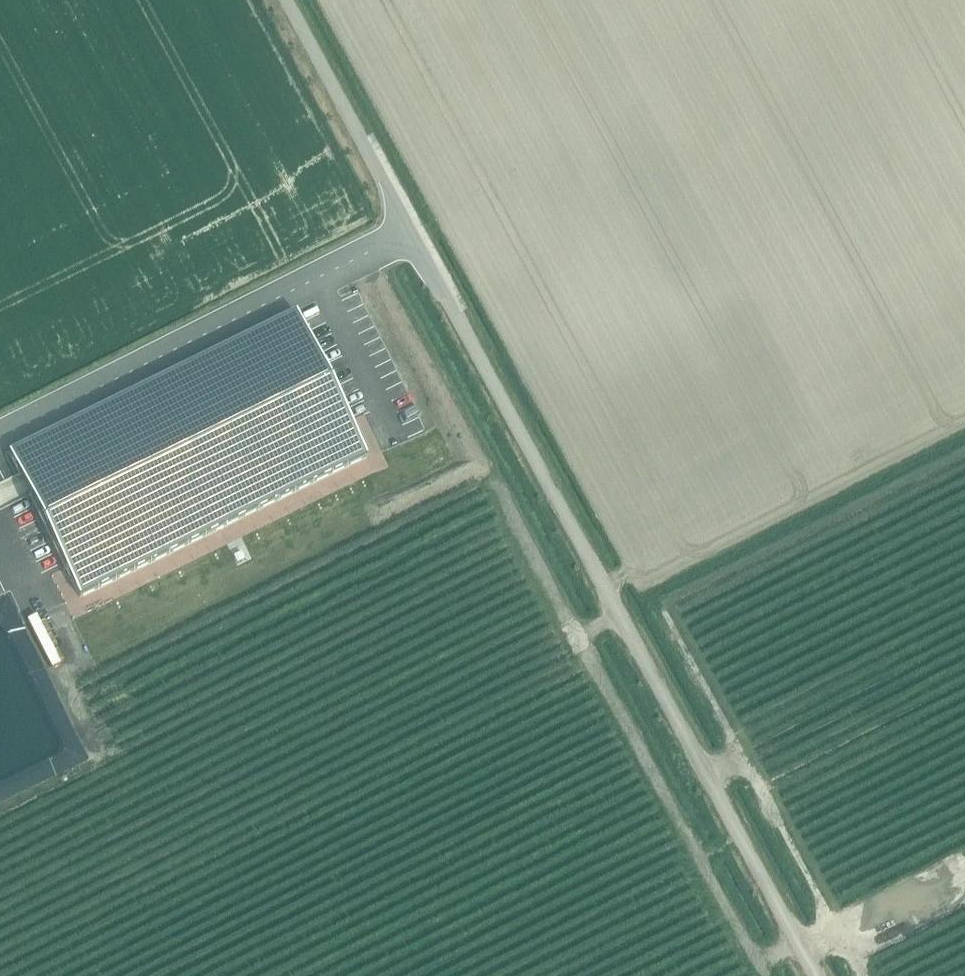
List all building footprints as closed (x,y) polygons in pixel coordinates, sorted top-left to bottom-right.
[(297,314),(10,454),(80,597),(367,457),(297,314)]
